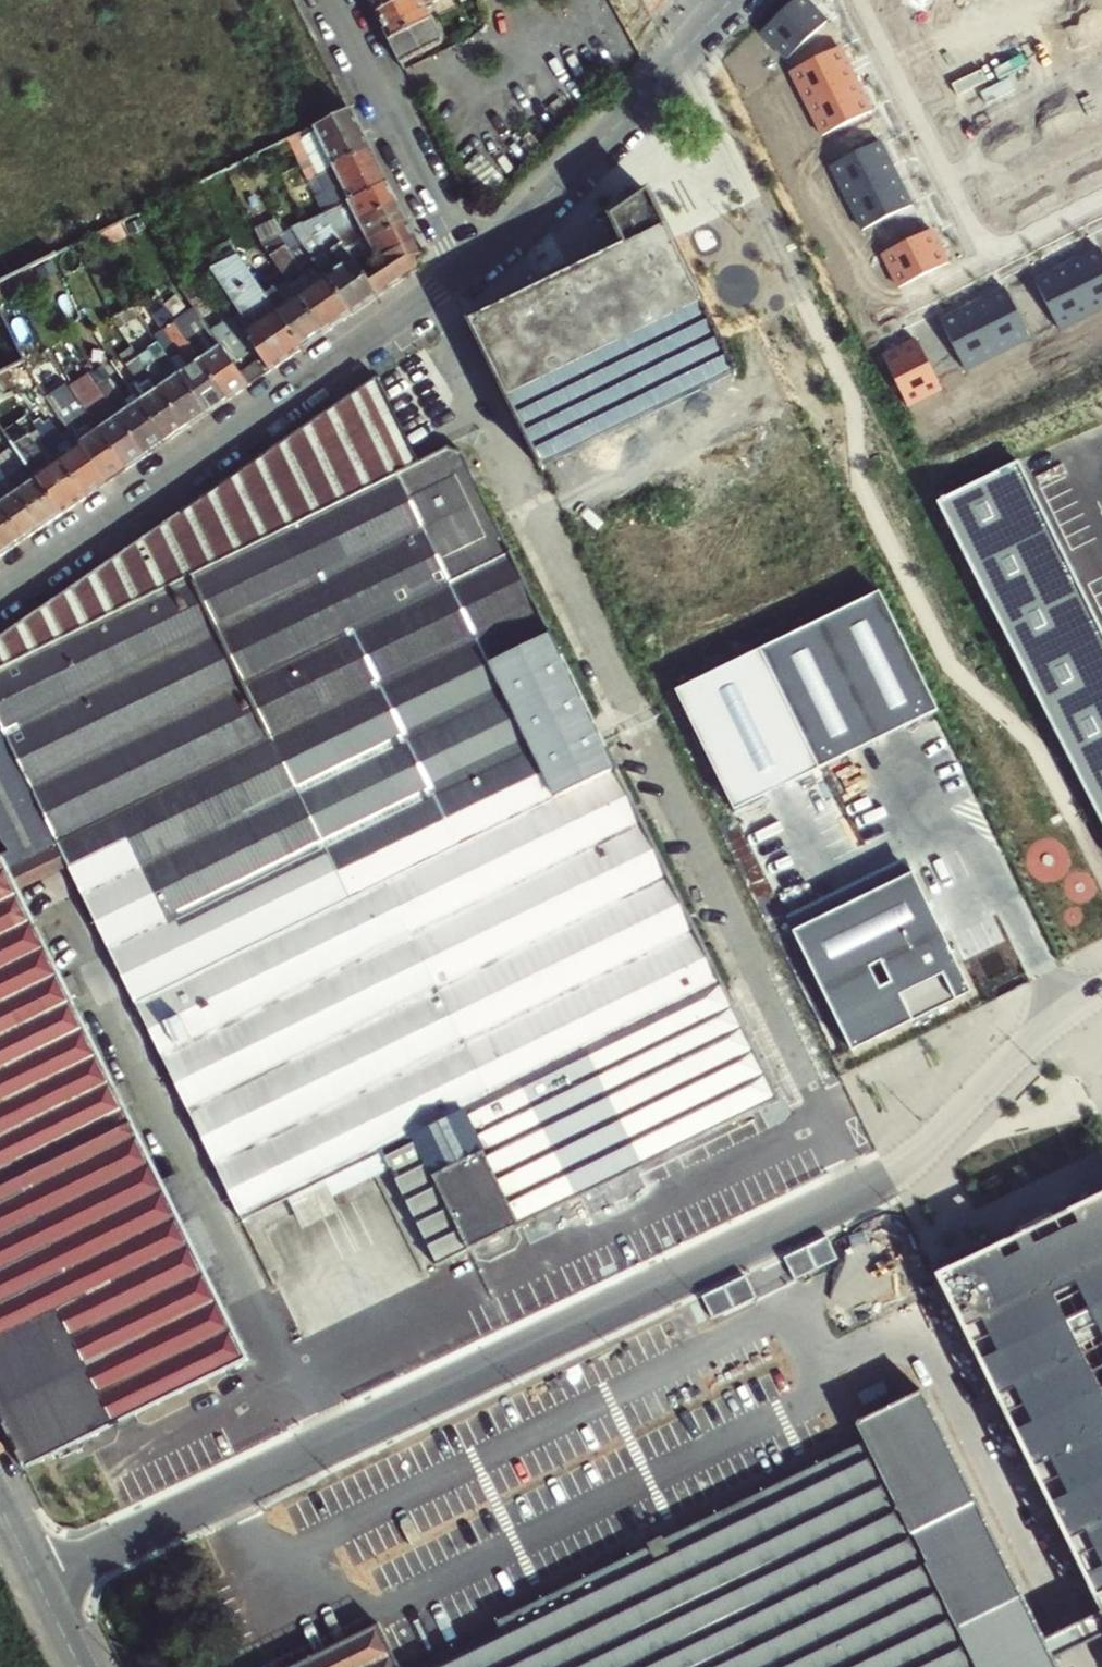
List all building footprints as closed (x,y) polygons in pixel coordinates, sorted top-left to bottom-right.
[(376,13),(401,0),(369,0),(376,13)] [(445,0),(401,0),(376,13),(401,63),(443,42),(432,19),(427,9),(445,0)] [(432,19),(471,0),(445,0),(427,9),(432,19)] [(787,61),(827,22),(805,0),(796,0),(760,33),(787,61)] [(789,73),(806,105),(855,80),(839,48),(789,73)] [(806,105),(822,137),(871,111),(855,80),(806,105)] [(290,139),(300,160),(360,129),(350,109),(290,139)] [(316,176),(370,149),(360,129),(300,160),(310,180),(316,176)] [(830,167),(846,199),(896,174),(879,142),(830,167)] [(332,211),(350,203),(388,184),(370,149),(316,176),(325,194),(318,198),(326,214),(332,211)] [(846,199),(863,231),(912,206),(896,174),(846,199)] [(388,184),(350,203),(353,210),(336,219),(332,211),(326,214),(322,216),(325,219),(336,235),(398,204),(388,184)] [(739,377),(649,192),(631,204),(611,218),(625,246),(563,277),(557,265),(544,271),(550,283),(499,308),(469,323),(517,414),(545,468),(739,377)] [(407,223),(398,204),(336,235),(348,253),(357,249),(407,223)] [(312,261),(323,278),(350,317),(379,297),(367,280),(361,271),(358,266),(348,253),(336,235),(325,219),(307,232),(322,255),(312,261)] [(381,261),(418,242),(407,223),(357,249),(364,264),(370,261),(371,262),(379,259),(381,261)] [(932,230),(882,255),(899,289),(948,264),(932,230)] [(296,239),(312,261),(322,255),(307,232),(296,239)] [(278,237),(262,245),(270,256),(284,246),(278,237)] [(423,253),(418,242),(381,261),(385,270),(367,280),(379,297),(425,264),(423,253)] [(350,317),(323,278),(312,286),(284,246),(270,256),(281,272),(324,334),(350,317)] [(1068,265),(1093,314),(1101,309),(1101,253),(1100,249),(1068,265)] [(248,387),(302,350),(265,297),(238,257),(211,270),(243,317),(253,320),(256,325),(244,333),(236,322),(203,274),(178,286),(207,328),(220,346),(248,387)] [(1068,265),(1036,281),(1061,330),(1093,314),(1068,265)] [(265,297),(302,350),(324,334),(281,272),(271,278),(277,288),(265,297)] [(1005,289),(974,305),(999,354),(1030,338),(1005,289)] [(133,308),(141,319),(162,309),(154,298),(133,308)] [(941,322),(966,371),(999,354),(974,305),(941,322)] [(253,320),(243,317),(236,322),(244,333),(256,325),(253,320)] [(189,321),(176,330),(226,402),(248,387),(220,346),(212,352),(199,334),(189,321)] [(212,352),(220,346),(207,328),(199,334),(212,352)] [(179,374),(207,415),(226,402),(176,330),(157,343),(179,374)] [(883,359),(909,408),(942,391),(917,341),(883,359)] [(167,443),(187,429),(138,356),(133,349),(122,358),(136,379),(127,385),(131,391),(167,443)] [(138,356),(187,429),(207,415),(179,374),(170,380),(149,349),(138,356)] [(167,443),(131,391),(121,397),(99,364),(88,372),(118,417),(146,457),(167,443)] [(339,857),(474,791),(538,759),(545,774),(603,744),(461,455),(445,450),(417,464),(375,379),(0,637),(0,728),(57,845),(117,816),(177,938),(339,857)] [(3,431),(22,418),(0,386),(0,428),(3,431)] [(126,471),(76,398),(65,406),(87,438),(78,444),(106,485),(126,471)] [(85,499),(106,485),(78,444),(68,450),(62,441),(48,420),(42,424),(33,411),(27,415),(85,499)] [(36,480),(61,516),(85,499),(27,415),(22,418),(3,431),(9,441),(13,447),(26,465),(36,480)] [(68,450),(78,444),(72,435),(62,441),(68,450)] [(26,465),(13,447),(0,455),(0,467),(8,478),(26,465)] [(1024,463),(948,500),(1101,818),(1101,623),(1024,463)] [(25,540),(43,528),(18,492),(8,478),(0,483),(0,505),(25,540)] [(36,480),(18,492),(43,528),(61,516),(36,480)] [(25,540),(0,505),(0,542),(7,552),(25,540)] [(927,717),(928,717),(941,711),(884,592),(867,599),(760,651),(819,771),(927,717)] [(819,771),(760,651),(677,692),(736,811),(819,771)] [(26,1470),(60,1453),(63,1459),(71,1455),(68,1449),(246,1362),(20,890),(70,867),(241,1222),(301,1192),(177,938),(117,816),(57,845),(0,728),(0,840),(11,856),(0,861),(0,1418),(26,1470)] [(301,1192),(344,1172),(330,1143),(320,1147),(281,1066),(667,878),(641,823),(603,744),(545,774),(538,759),(474,791),(339,857),(177,938),(301,1192)] [(794,933),(852,1052),(972,994),(913,874),(794,933)] [(415,1135),(720,986),(667,878),(281,1066),(320,1147),(330,1143),(344,1172),(385,1153),(384,1151),(415,1135)] [(720,986),(415,1135),(471,1252),(568,1204),(777,1102),(720,986)] [(440,1267),(471,1252),(415,1135),(384,1151),(385,1153),(440,1267)] [(1101,1611),(1101,1198),(938,1278),(940,1282),(1101,1611)] [(828,1239),(785,1259),(795,1281),(838,1261),(828,1239)] [(746,1277),(703,1298),(713,1320),(757,1300),(746,1277)] [(1101,1639),(1101,1616),(1078,1627),(1046,1643),(924,1394),(908,1401),(877,1417),(861,1424),(866,1435),(874,1450),(824,1475),(743,1515),(664,1553),(656,1537),(625,1552),(633,1568),(581,1593),(429,1666),(1058,1666),(1055,1661),(1088,1646),(1101,1639)] [(379,1627),(378,1626),(376,1626),(369,1630),(295,1666),(398,1666),(379,1627)]
